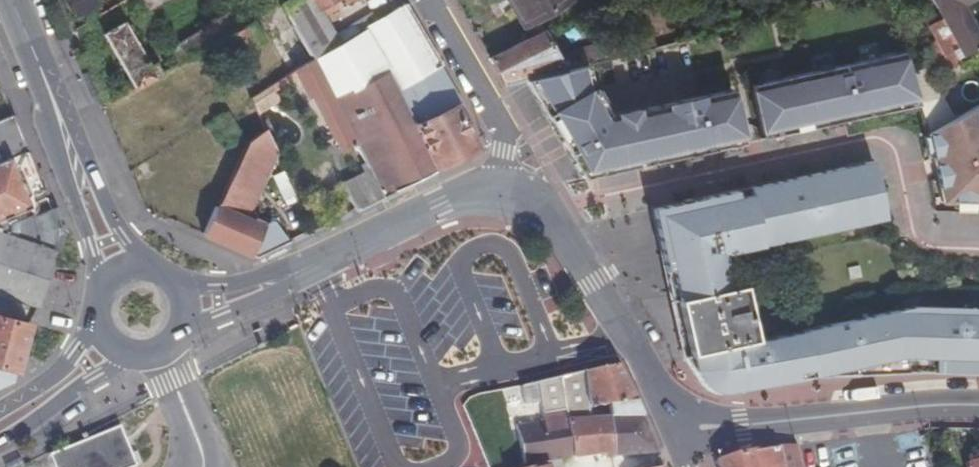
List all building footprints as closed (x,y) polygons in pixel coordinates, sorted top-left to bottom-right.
[(99,6),(96,0),(67,0),(74,16),(99,6)] [(146,9),(160,0),(141,0),(146,9)] [(278,1),(310,57),(341,39),(339,36),(335,38),(319,10),(335,0),(278,0),(278,1)] [(523,22),(533,16),(560,0),(507,0),(510,5),(512,5),(523,22)] [(958,52),(977,42),(957,3),(963,0),(931,0),(937,13),(941,10),(943,14),(928,22),(935,38),(926,42),(933,55),(939,53),(945,65),(954,61),(951,55),(958,52)] [(278,1),(252,15),(286,72),(291,69),(310,57),(278,1)] [(436,64),(401,4),(393,8),(375,19),(345,37),(341,39),(310,57),(329,94),(348,84),(349,87),(384,70),(394,89),(436,64)] [(168,47),(176,61),(215,37),(236,25),(228,11),(168,47)] [(342,30),(345,37),(375,19),(371,14),(342,30)] [(523,22),(528,33),(538,27),(533,16),(523,22)] [(101,32),(131,87),(157,72),(151,62),(146,64),(130,36),(131,31),(127,22),(123,23),(121,20),(101,32)] [(236,25),(215,37),(226,56),(236,50),(239,55),(249,50),(247,47),(246,44),(256,38),(245,20),(236,25)] [(523,75),(560,65),(541,30),(538,27),(528,33),(486,55),(502,80),(523,75)] [(598,40),(603,54),(644,44),(650,42),(646,27),(598,40)] [(749,81),(760,135),(916,102),(904,64),(899,47),(749,81)] [(352,140),(340,117),(329,94),(310,57),(291,69),(304,95),(310,93),(337,148),(352,140)] [(904,64),(916,102),(924,129),(946,116),(940,94),(935,95),(924,58),(904,64)] [(593,86),(586,59),(560,65),(523,75),(579,173),(740,139),(729,86),(607,114),(593,86)] [(394,89),(433,166),(473,147),(453,106),(459,103),(436,64),(394,89)] [(432,167),(433,166),(394,89),(384,70),(349,87),(348,84),(329,94),(340,117),(346,114),(368,158),(363,161),(380,194),(433,169),(432,167)] [(975,101),(953,113),(946,116),(924,129),(944,198),(974,199),(975,195),(978,195),(978,116),(975,101)] [(0,115),(0,295),(30,304),(33,305),(57,227),(48,206),(30,215),(34,227),(31,241),(6,233),(7,223),(3,213),(25,205),(21,195),(40,186),(9,111),(0,115)] [(244,140),(213,203),(240,215),(273,145),(263,127),(244,140)] [(865,156),(646,205),(667,300),(726,286),(718,252),(878,215),(865,156)] [(344,179),(357,205),(375,196),(362,170),(344,179)] [(252,254),(285,239),(271,220),(265,218),(258,223),(240,215),(213,203),(198,231),(252,254)] [(681,356),(724,346),(752,341),(739,284),(726,286),(667,300),(680,357),(681,356)] [(876,370),(906,369),(978,372),(978,317),(976,306),(907,305),(865,315),(876,370)] [(9,380),(25,321),(0,314),(0,384),(9,380)] [(876,370),(865,315),(835,322),(844,371),(876,370)] [(806,373),(844,371),(835,322),(764,338),(752,341),(724,346),(729,375),(701,384),(708,389),(714,389),(718,389),(806,373)] [(724,346),(681,356),(699,385),(701,384),(729,375),(724,346)] [(616,365),(614,362),(583,369),(598,451),(599,454),(611,453),(604,414),(638,410),(633,396),(616,365)] [(598,451),(583,369),(538,379),(534,380),(541,418),(523,421),(528,460),(537,459),(598,451)] [(650,448),(638,410),(604,414),(611,453),(650,448)] [(50,448),(48,449),(55,466),(127,466),(137,463),(128,444),(118,420),(50,448)] [(775,447),(771,447),(750,451),(730,456),(715,462),(716,466),(778,466),(775,447)] [(961,461),(963,466),(978,466),(978,456),(961,461)]
